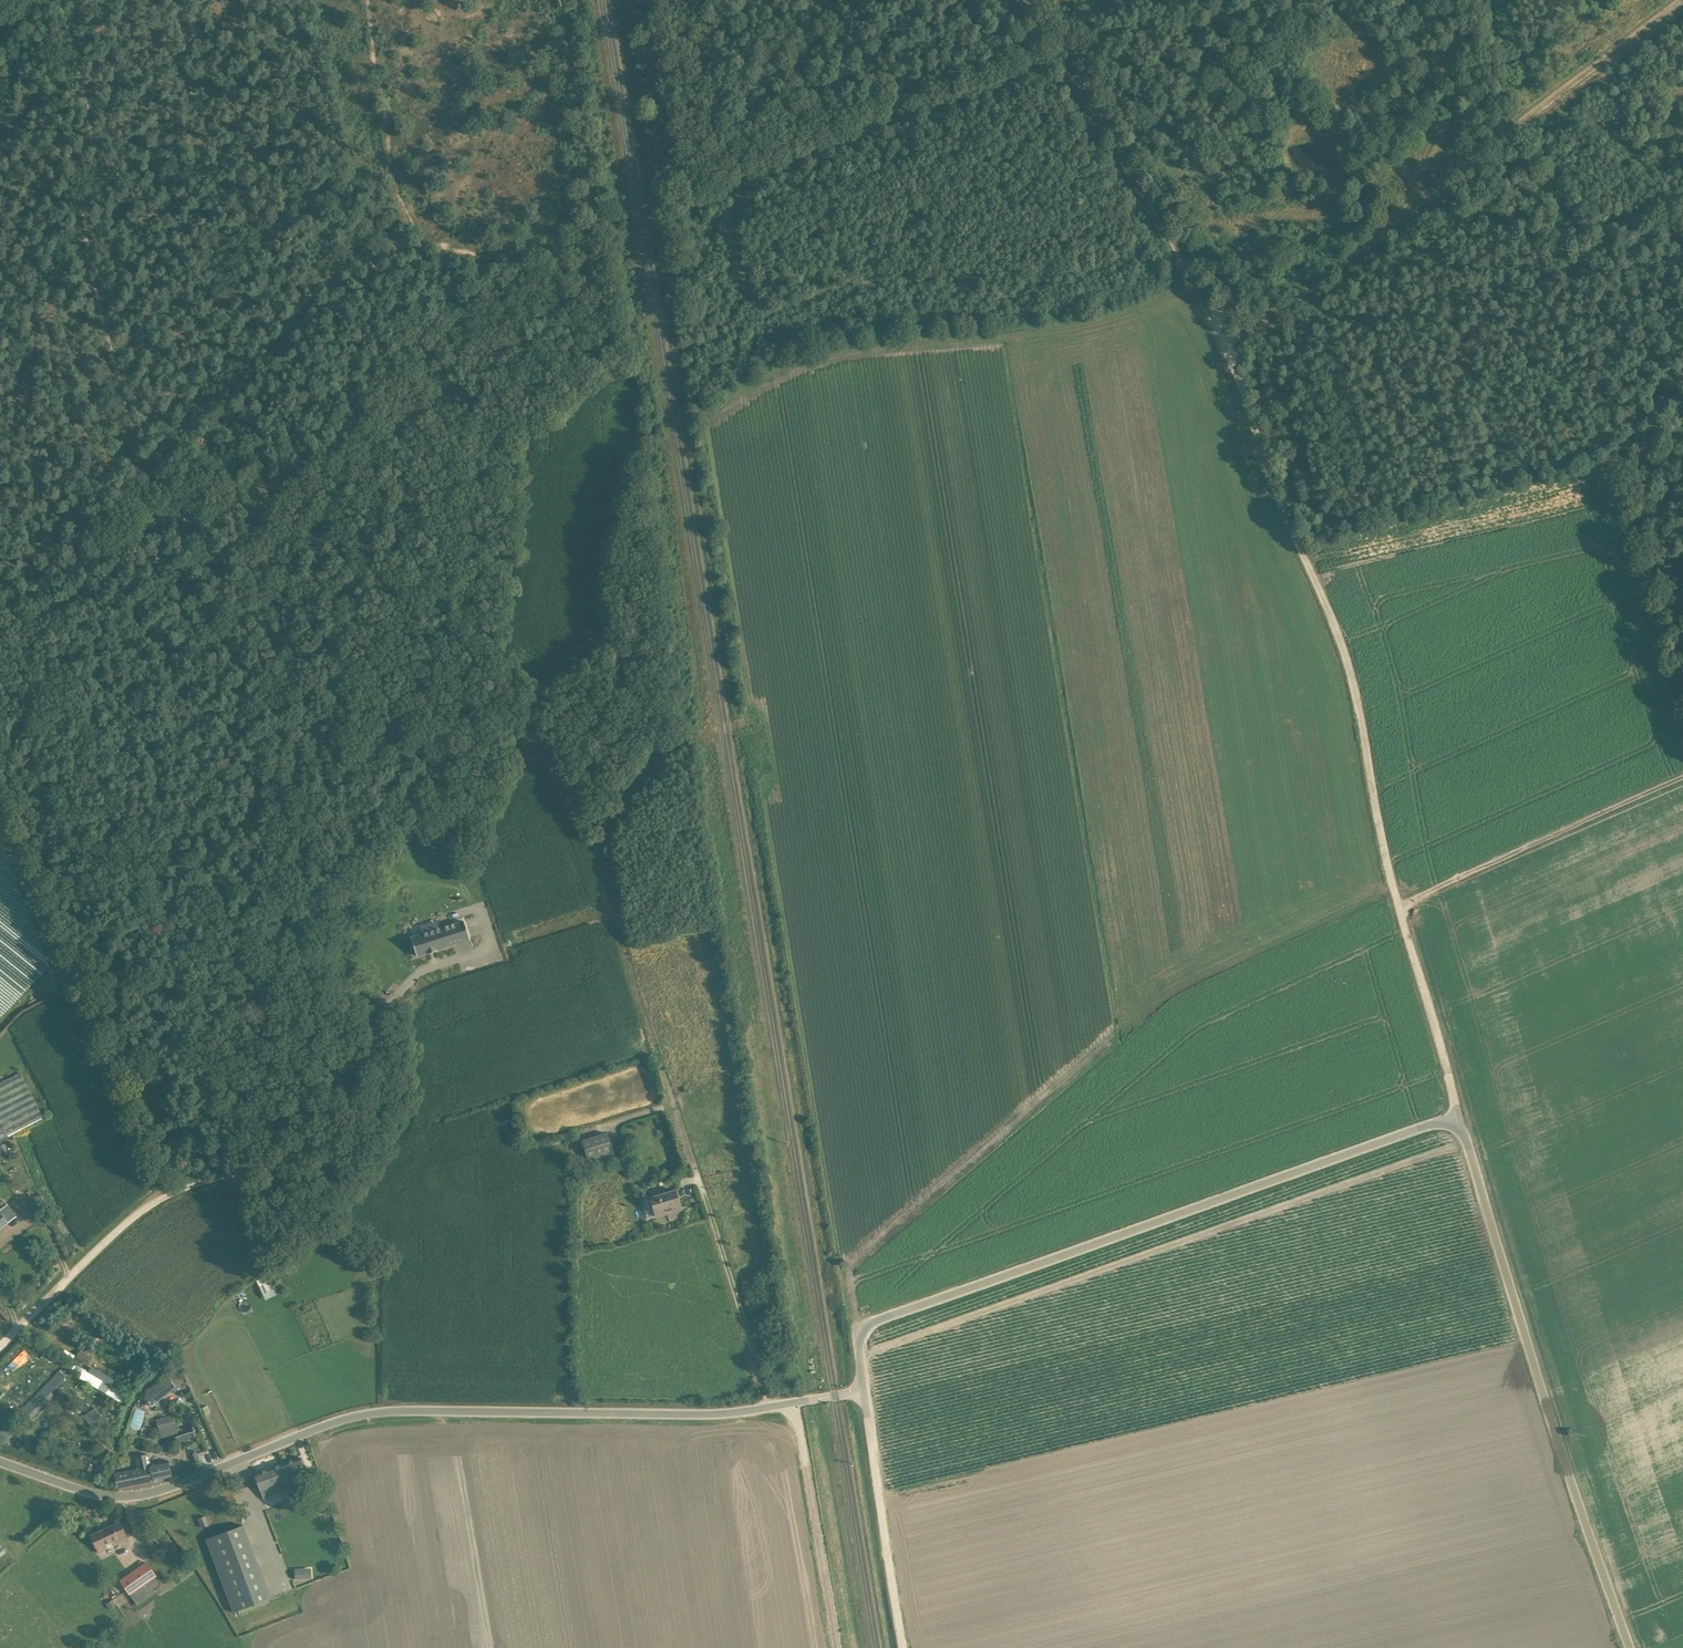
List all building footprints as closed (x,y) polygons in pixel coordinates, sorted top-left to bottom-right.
[(467,923),(466,923),(466,924),(440,932),(439,932),(415,940),(414,940),(420,959),(421,958),(431,955),(439,952),(440,952),(445,950),(446,950),(472,941),(472,942),(473,941),(467,923)] [(21,1073),(0,1084),(0,1139),(44,1118),(21,1073)] [(615,1159),(607,1132),(582,1140),(590,1166),(615,1159)] [(3,1155),(10,1152),(5,1144),(0,1147),(0,1150),(3,1155)] [(676,1190),(650,1198),(656,1216),(681,1208),(676,1190)] [(7,1204),(0,1210),(0,1228),(16,1216),(7,1204)] [(272,1280),(260,1286),(266,1298),(278,1292),(272,1280)] [(76,1357),(88,1364),(92,1358),(80,1350),(76,1357)] [(22,1409),(31,1417),(50,1398),(54,1393),(52,1391),(65,1377),(58,1371),(41,1390),(22,1409)] [(167,1374),(156,1382),(146,1391),(149,1394),(153,1391),(160,1400),(177,1386),(168,1375),(167,1374)] [(98,1388),(106,1393),(111,1385),(103,1380),(98,1388)] [(84,1415),(91,1426),(102,1419),(95,1407),(84,1415)] [(156,1419),(159,1430),(175,1424),(172,1414),(167,1415),(156,1419)] [(3,1443),(15,1430),(7,1423),(0,1430),(0,1441),(3,1443)] [(191,1424),(176,1427),(177,1433),(192,1430),(191,1424)] [(194,1430),(176,1436),(178,1441),(196,1435),(194,1430)] [(115,1476),(117,1487),(172,1476),(170,1465),(169,1460),(150,1464),(148,1453),(136,1456),(139,1469),(114,1474),(115,1476)] [(301,1457),(269,1469),(278,1493),(298,1485),(295,1478),(307,1473),(301,1457)] [(269,1469),(254,1474),(264,1498),(278,1493),(269,1469)] [(206,1515),(198,1518),(202,1528),(209,1525),(206,1515)] [(128,1538),(125,1531),(120,1521),(91,1535),(97,1548),(99,1552),(113,1545),(128,1538)] [(234,1612),(267,1599),(272,1598),(244,1524),(206,1539),(234,1612)] [(312,1566),(295,1567),(296,1578),(313,1577),(312,1566)] [(156,1592),(155,1590),(149,1581),(139,1567),(120,1580),(130,1594),(131,1594),(138,1605),(156,1592)] [(113,1599),(107,1604),(110,1608),(116,1604),(113,1599)]
